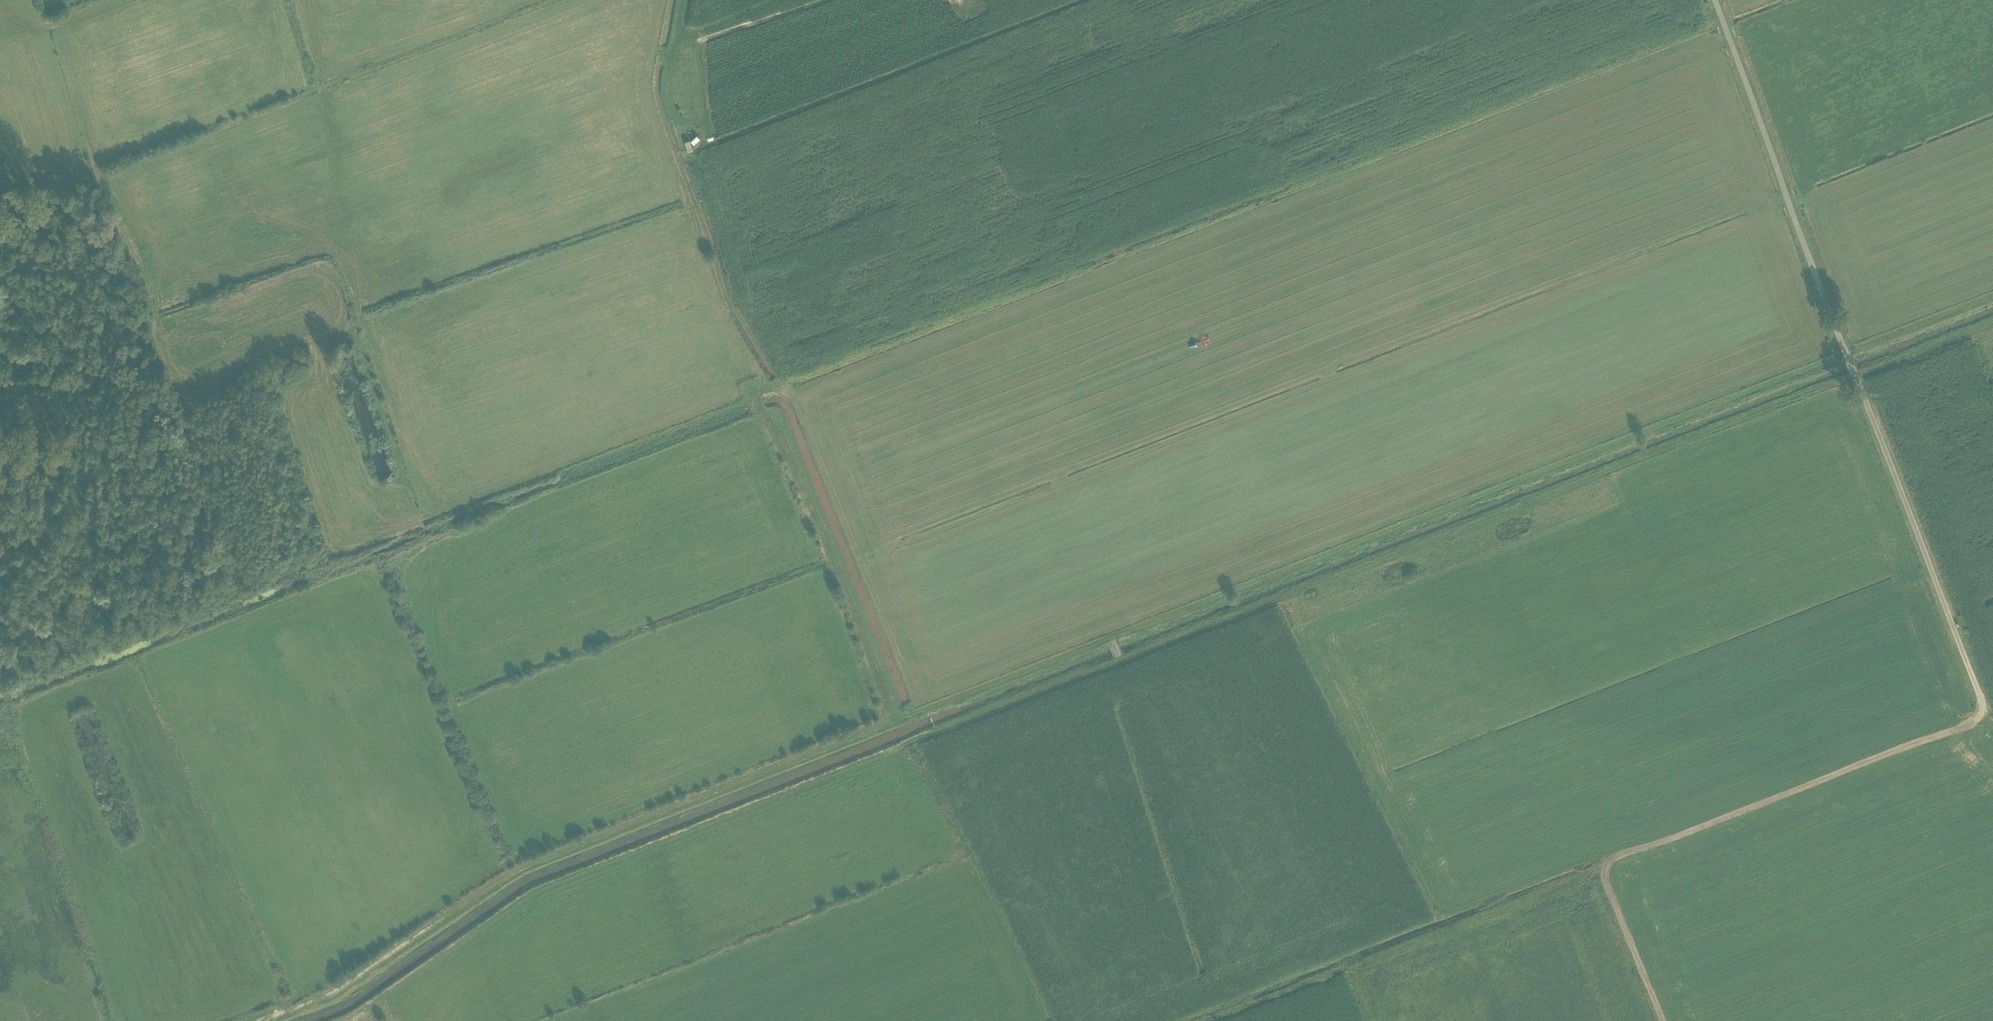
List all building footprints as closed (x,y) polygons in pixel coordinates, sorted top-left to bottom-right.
[(1333,961),(1335,968),(1344,965),(1342,958),(1333,961)]
